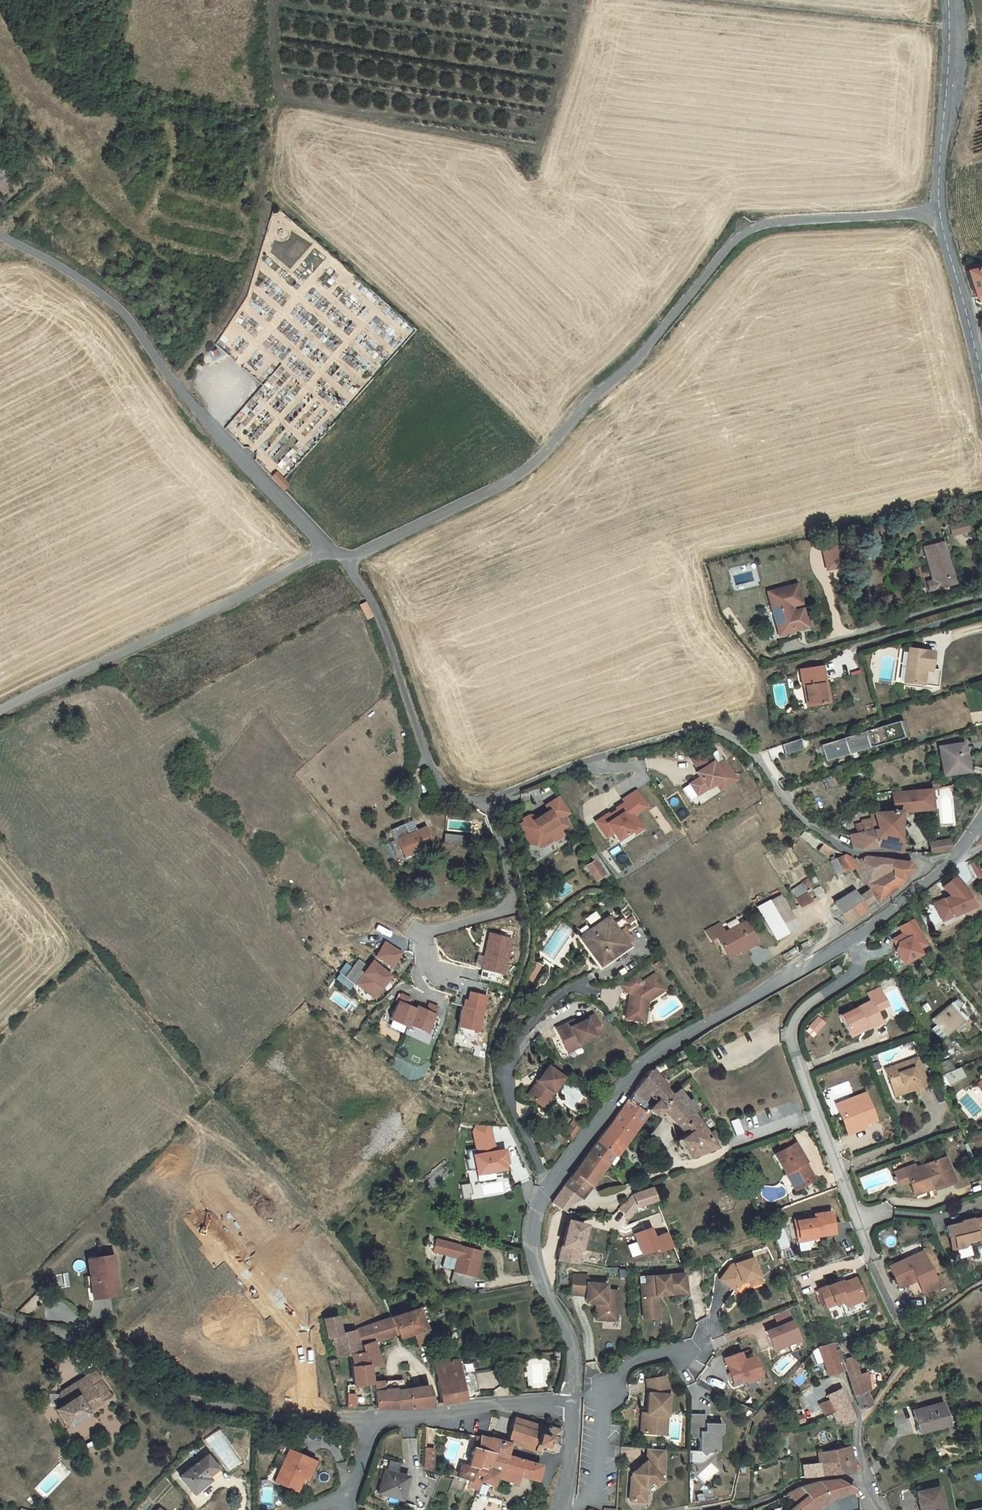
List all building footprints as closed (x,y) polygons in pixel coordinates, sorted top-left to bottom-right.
[(964,267),(973,298),(981,296),(981,263),(964,267)] [(271,478),(279,486),(283,481),(284,480),(276,472),(271,477),(271,478)] [(283,481),(279,486),(283,491),(288,485),(283,481)] [(960,522),(963,533),(969,531),(966,521),(960,522)] [(952,536),(963,533),(960,522),(949,525),(952,536)] [(955,584),(944,542),(923,548),(932,581),(926,582),(929,591),(955,584)] [(836,546),(819,549),(822,570),(839,567),(836,546)] [(909,587),(912,595),(924,592),(922,583),(909,587)] [(801,604),(796,585),(766,592),(778,635),(796,631),(796,630),(807,627),(802,609),(791,612),(791,611),(789,611),(788,607),(790,607),(801,604)] [(778,635),(779,642),(797,637),(796,631),(778,635)] [(930,669),(933,653),(908,649),(903,683),(902,686),(922,689),(922,685),(936,687),(939,670),(930,669)] [(824,683),(821,666),(799,670),(802,687),(803,686),(807,707),(826,703),(823,683),(824,683)] [(897,720),(819,745),(824,762),(902,736),(897,720)] [(800,739),(781,745),(784,755),(803,749),(800,739)] [(938,747),(943,776),(968,772),(963,743),(938,747)] [(707,750),(691,760),(698,772),(696,774),(699,779),(689,785),(696,797),(715,785),(722,780),(726,787),(736,781),(724,762),(717,766),(711,755),(707,750)] [(717,751),(711,755),(717,766),(724,762),(717,751)] [(722,780),(715,785),(719,791),(726,787),(722,780)] [(930,790),(891,793),(892,812),(872,813),(871,813),(872,819),(874,829),(871,830),(874,847),(895,852),(897,840),(899,813),(931,810),(930,790)] [(608,815),(596,823),(606,838),(612,834),(617,841),(632,831),(633,831),(631,828),(638,824),(633,816),(646,808),(636,792),(623,801),(625,804),(616,809),(620,815),(612,820),(608,815)] [(533,817),(518,826),(530,845),(542,847),(553,840),(554,841),(562,836),(559,831),(566,826),(561,819),(569,813),(559,798),(545,807),(549,812),(539,818),(533,817)] [(874,847),(871,830),(868,820),(860,822),(862,831),(848,835),(851,847),(859,849),(874,847)] [(392,830),(404,859),(425,850),(424,849),(433,845),(425,826),(416,830),(415,829),(407,832),(404,824),(392,830)] [(642,830),(638,824),(631,828),(633,831),(632,831),(634,835),(642,830)] [(471,845),(471,838),(467,838),(467,837),(445,835),(444,843),(466,845),(467,844),(471,845)] [(928,843),(930,853),(940,853),(950,851),(949,846),(948,839),(928,843)] [(826,856),(831,850),(823,844),(818,850),(826,856)] [(595,854),(579,865),(582,869),(586,866),(593,862),(591,859),(596,855),(595,854)] [(865,857),(856,860),(855,857),(852,859),(851,857),(844,854),(829,862),(836,875),(853,867),(861,885),(865,884),(869,892),(858,897),(855,892),(834,905),(840,916),(842,920),(844,923),(866,909),(864,906),(873,898),(875,902),(895,889),(898,885),(901,880),(911,868),(909,863),(865,857)] [(591,859),(593,862),(586,866),(592,876),(594,880),(602,875),(601,873),(605,870),(596,855),(591,859)] [(588,878),(592,876),(586,866),(582,869),(588,878)] [(937,899),(942,908),(933,913),(939,923),(970,906),(953,876),(937,885),(943,896),(937,899)] [(813,884),(809,878),(801,882),(804,888),(813,884)] [(527,884),(531,894),(536,893),(533,882),(527,884)] [(795,899),(799,907),(811,901),(807,893),(795,899)] [(757,907),(775,939),(795,928),(778,896),(757,907)] [(599,965),(626,946),(625,945),(632,940),(625,929),(617,934),(607,920),(580,938),(584,943),(581,945),(587,953),(589,951),(599,965)] [(902,934),(894,938),(897,943),(896,947),(895,950),(902,963),(920,954),(917,949),(927,944),(913,920),(899,927),(902,934)] [(747,948),(744,944),(754,938),(744,922),(724,933),(719,924),(705,931),(710,941),(715,938),(726,957),(741,948),(742,951),(747,948)] [(511,939),(489,933),(480,968),(502,974),(511,939)] [(756,943),(754,938),(744,944),(747,948),(756,943)] [(385,943),(376,956),(392,966),(401,953),(385,943)] [(374,971),(368,967),(359,959),(344,977),(354,985),(355,983),(372,997),(390,976),(378,966),(374,971)] [(373,961),(368,967),(374,971),(378,966),(373,961)] [(834,974),(840,970),(837,966),(831,969),(834,974)] [(636,975),(621,985),(626,992),(630,994),(631,994),(634,998),(629,1002),(626,1019),(637,1021),(640,1018),(642,1010),(646,1011),(648,1000),(650,1000),(665,989),(655,974),(642,983),(636,975)] [(870,1001),(875,1011),(886,1005),(878,989),(866,994),(870,1001)] [(468,1001),(465,1000),(454,1044),(473,1048),(486,996),(470,992),(468,1001)] [(410,998),(402,994),(390,1019),(407,1027),(409,1024),(416,1009),(406,1005),(410,998)] [(956,1000),(950,1005),(954,1010),(957,1008),(960,1005),(956,1000)] [(840,1016),(848,1033),(864,1025),(866,1029),(880,1022),(875,1011),(870,1001),(840,1016)] [(417,1006),(416,1009),(409,1024),(426,1032),(437,1007),(429,1004),(426,1011),(417,1006)] [(965,1018),(957,1008),(954,1010),(950,1005),(931,1020),(935,1025),(944,1035),(965,1018)] [(640,1018),(637,1021),(644,1022),(646,1011),(642,1010),(640,1018)] [(569,1023),(556,1029),(564,1049),(577,1043),(578,1044),(594,1037),(595,1039),(603,1036),(594,1015),(586,1019),(587,1020),(575,1025),(570,1027),(569,1023)] [(818,1017),(808,1027),(814,1033),(824,1023),(818,1017)] [(850,1036),(866,1029),(864,1025),(848,1033),(850,1036)] [(939,1039),(944,1035),(935,1025),(930,1029),(939,1039)] [(577,1043),(564,1049),(566,1052),(579,1047),(578,1044),(577,1043)] [(890,1084),(894,1096),(907,1091),(926,1084),(916,1057),(885,1069),(890,1084)] [(952,1067),(949,1060),(936,1065),(939,1072),(952,1067)] [(526,1095),(539,1105),(550,1091),(552,1092),(563,1078),(549,1066),(526,1095)] [(931,1077),(936,1074),(934,1068),(928,1071),(931,1077)] [(944,1074),(950,1085),(963,1078),(958,1068),(944,1074)] [(671,1097),(668,1093),(655,1077),(649,1070),(631,1093),(618,1112),(612,1121),(596,1142),(592,1147),(573,1173),(589,1185),(612,1155),(647,1109),(655,1116),(661,1110),(661,1109),(659,1107),(671,1097)] [(691,1112),(693,1111),(687,1102),(676,1087),(668,1093),(671,1097),(659,1107),(661,1109),(661,1110),(678,1127),(683,1134),(676,1139),(687,1157),(714,1147),(721,1142),(714,1132),(707,1136),(691,1112)] [(539,1105),(545,1110),(556,1095),(552,1092),(550,1091),(539,1105)] [(835,1104),(842,1124),(861,1117),(864,1124),(875,1120),(864,1093),(835,1104)] [(689,1099),(687,1102),(693,1111),(696,1109),(689,1099)] [(861,1117),(842,1124),(846,1134),(865,1127),(864,1124),(861,1117)] [(562,1136),(571,1143),(584,1125),(575,1119),(562,1136)] [(478,1151),(474,1152),(478,1173),(508,1168),(507,1162),(510,1161),(508,1148),(497,1149),(492,1125),(477,1125),(475,1130),(478,1151)] [(777,1138),(783,1149),(794,1143),(789,1134),(777,1138)] [(774,1154),(785,1173),(790,1170),(800,1188),(815,1179),(805,1162),(806,1161),(795,1142),(794,1143),(783,1149),(774,1154)] [(908,1181),(912,1189),(931,1182),(933,1187),(934,1189),(954,1181),(945,1156),(915,1167),(908,1170),(905,1171),(908,1181)] [(908,1170),(906,1167),(894,1171),(899,1184),(908,1181),(905,1171),(908,1170)] [(790,1170),(785,1173),(795,1190),(800,1188),(790,1170)] [(589,1185),(573,1173),(554,1198),(551,1203),(560,1209),(566,1200),(569,1202),(575,1194),(580,1197),(589,1185)] [(933,1187),(931,1182),(912,1189),(914,1195),(933,1187)] [(632,1195),(636,1206),(655,1200),(650,1188),(632,1194),(632,1195)] [(636,1206),(632,1195),(618,1209),(629,1217),(636,1206)] [(834,1233),(831,1212),(813,1215),(814,1217),(793,1220),(796,1239),(817,1236),(834,1233)] [(945,1227),(948,1238),(952,1237),(955,1249),(963,1247),(966,1242),(977,1239),(981,1238),(981,1240),(981,1218),(972,1220),(972,1219),(961,1222),(961,1223),(962,1224),(958,1225),(957,1224),(945,1227)] [(578,1250),(584,1225),(567,1221),(557,1261),(576,1263),(578,1250)] [(474,1278),(481,1251),(460,1246),(436,1239),(432,1252),(445,1255),(457,1258),(454,1270),(451,1281),(459,1284),(462,1274),(474,1278)] [(909,1262),(924,1256),(922,1252),(907,1258),(909,1262)] [(112,1255),(87,1259),(93,1299),(113,1296),(110,1278),(115,1277),(112,1255)] [(457,1258),(445,1255),(442,1267),(454,1270),(457,1258)] [(896,1285),(904,1282),(914,1277),(921,1292),(937,1285),(924,1256),(909,1262),(907,1258),(888,1267),(896,1285)] [(720,1280),(735,1291),(741,1283),(748,1280),(758,1277),(753,1258),(731,1265),(720,1280)] [(459,1284),(472,1287),(474,1278),(462,1274),(459,1284)] [(596,1313),(616,1314),(617,1291),(606,1290),(606,1284),(587,1283),(587,1276),(573,1275),(571,1294),(586,1295),(586,1297),(593,1297),(593,1303),(596,1303),(596,1313)] [(641,1288),(644,1313),(658,1311),(656,1298),(687,1294),(685,1275),(646,1280),(647,1287),(641,1288)] [(748,1280),(750,1286),(761,1283),(758,1277),(748,1280)] [(910,1297),(921,1292),(914,1277),(904,1282),(910,1297)] [(817,1289),(824,1307),(840,1302),(841,1305),(862,1297),(855,1278),(837,1284),(836,1282),(817,1289)] [(866,1308),(862,1297),(841,1305),(845,1316),(866,1308)] [(390,1318),(397,1334),(411,1329),(413,1333),(418,1348),(430,1343),(433,1348),(438,1346),(433,1332),(427,1335),(425,1329),(423,1324),(430,1321),(424,1306),(417,1309),(416,1309),(390,1318)] [(774,1351),(803,1339),(791,1309),(761,1321),(774,1351)] [(644,1313),(645,1322),(659,1320),(658,1311),(644,1313)] [(350,1356),(353,1386),(370,1384),(367,1367),(363,1353),(360,1353),(359,1347),(354,1331),(340,1334),(337,1316),(323,1319),(327,1338),(332,1336),(337,1357),(350,1356)] [(375,1324),(380,1339),(391,1336),(397,1334),(390,1318),(387,1319),(385,1320),(375,1324)] [(373,1342),(380,1339),(375,1324),(356,1330),(361,1347),(363,1353),(367,1367),(381,1366),(373,1342)] [(413,1333),(411,1329),(397,1334),(399,1338),(413,1333)] [(841,1359),(842,1359),(840,1353),(835,1355),(832,1343),(818,1347),(827,1375),(845,1369),(841,1359)] [(740,1353),(724,1359),(733,1385),(758,1376),(752,1357),(742,1361),(740,1353)] [(841,1359),(845,1369),(846,1369),(849,1377),(858,1375),(852,1356),(842,1359),(841,1359)] [(464,1400),(457,1359),(433,1363),(441,1404),(464,1400)] [(474,1373),(463,1375),(466,1394),(478,1392),(474,1373)] [(853,1395),(859,1409),(870,1404),(864,1391),(868,1391),(866,1373),(858,1375),(849,1377),(853,1395)] [(59,1407),(56,1409),(66,1426),(88,1413),(86,1411),(110,1396),(100,1380),(90,1386),(84,1377),(59,1394),(59,1407)] [(642,1419),(641,1434),(659,1436),(661,1416),(667,1417),(668,1396),(665,1378),(646,1381),(649,1394),(647,1415),(646,1420),(642,1419)] [(376,1407),(376,1408),(412,1408),(432,1405),(429,1390),(425,1386),(395,1391),(395,1389),(384,1390),(384,1381),(373,1382),(376,1407)] [(831,1413),(838,1427),(854,1419),(841,1389),(827,1395),(836,1411),(831,1413)] [(942,1403),(912,1411),(917,1430),(927,1427),(928,1430),(948,1424),(953,1422),(950,1411),(945,1413),(942,1403)] [(689,1454),(689,1461),(698,1462),(707,1454),(714,1453),(718,1450),(719,1436),(721,1432),(722,1423),(705,1423),(705,1414),(690,1414),(689,1454)] [(508,1437),(507,1443),(510,1444),(541,1454),(543,1451),(553,1454),(554,1452),(557,1452),(561,1439),(558,1438),(561,1430),(550,1427),(549,1428),(514,1417),(512,1423),(511,1423),(508,1437)] [(477,1449),(473,1448),(468,1466),(460,1464),(457,1477),(471,1482),(476,1467),(483,1469),(484,1467),(488,1469),(492,1457),(505,1461),(507,1456),(506,1456),(510,1444),(507,1443),(490,1439),(490,1440),(480,1437),(477,1449)] [(853,1471),(848,1445),(835,1450),(816,1453),(817,1454),(817,1455),(818,1463),(802,1466),(803,1478),(836,1473),(853,1471)] [(434,1448),(424,1448),(423,1468),(433,1471),(434,1448)] [(310,1459),(288,1449),(273,1482),(295,1492),(299,1484),(310,1459)] [(664,1452),(647,1450),(647,1462),(638,1467),(634,1470),(632,1471),(633,1473),(631,1474),(625,1497),(640,1501),(643,1489),(642,1486),(650,1481),(654,1486),(661,1482),(662,1477),(664,1452)] [(689,1461),(689,1464),(698,1464),(699,1465),(699,1464),(701,1464),(702,1464),(704,1463),(706,1462),(714,1453),(707,1454),(698,1462),(689,1461)] [(206,1455),(179,1477),(193,1493),(200,1487),(200,1488),(206,1483),(204,1481),(208,1478),(207,1477),(217,1468),(206,1455)] [(477,1489),(478,1490),(481,1481),(493,1485),(494,1480),(498,1481),(499,1479),(517,1485),(519,1481),(519,1480),(518,1480),(519,1476),(535,1480),(536,1478),(540,1466),(507,1456),(505,1461),(492,1457),(488,1469),(484,1467),(483,1469),(476,1467),(476,1469),(471,1482),(476,1483),(474,1488),(477,1489)] [(315,1461),(310,1459),(299,1484),(304,1486),(315,1461)] [(399,1464),(383,1459),(380,1469),(385,1470),(378,1493),(401,1500),(408,1477),(396,1473),(399,1464)] [(830,1499),(855,1490),(837,1479),(819,1481),(799,1487),(788,1494),(795,1503),(787,1509),(816,1509),(830,1499)] [(916,1492),(920,1509),(943,1509),(939,1487),(916,1492)]
